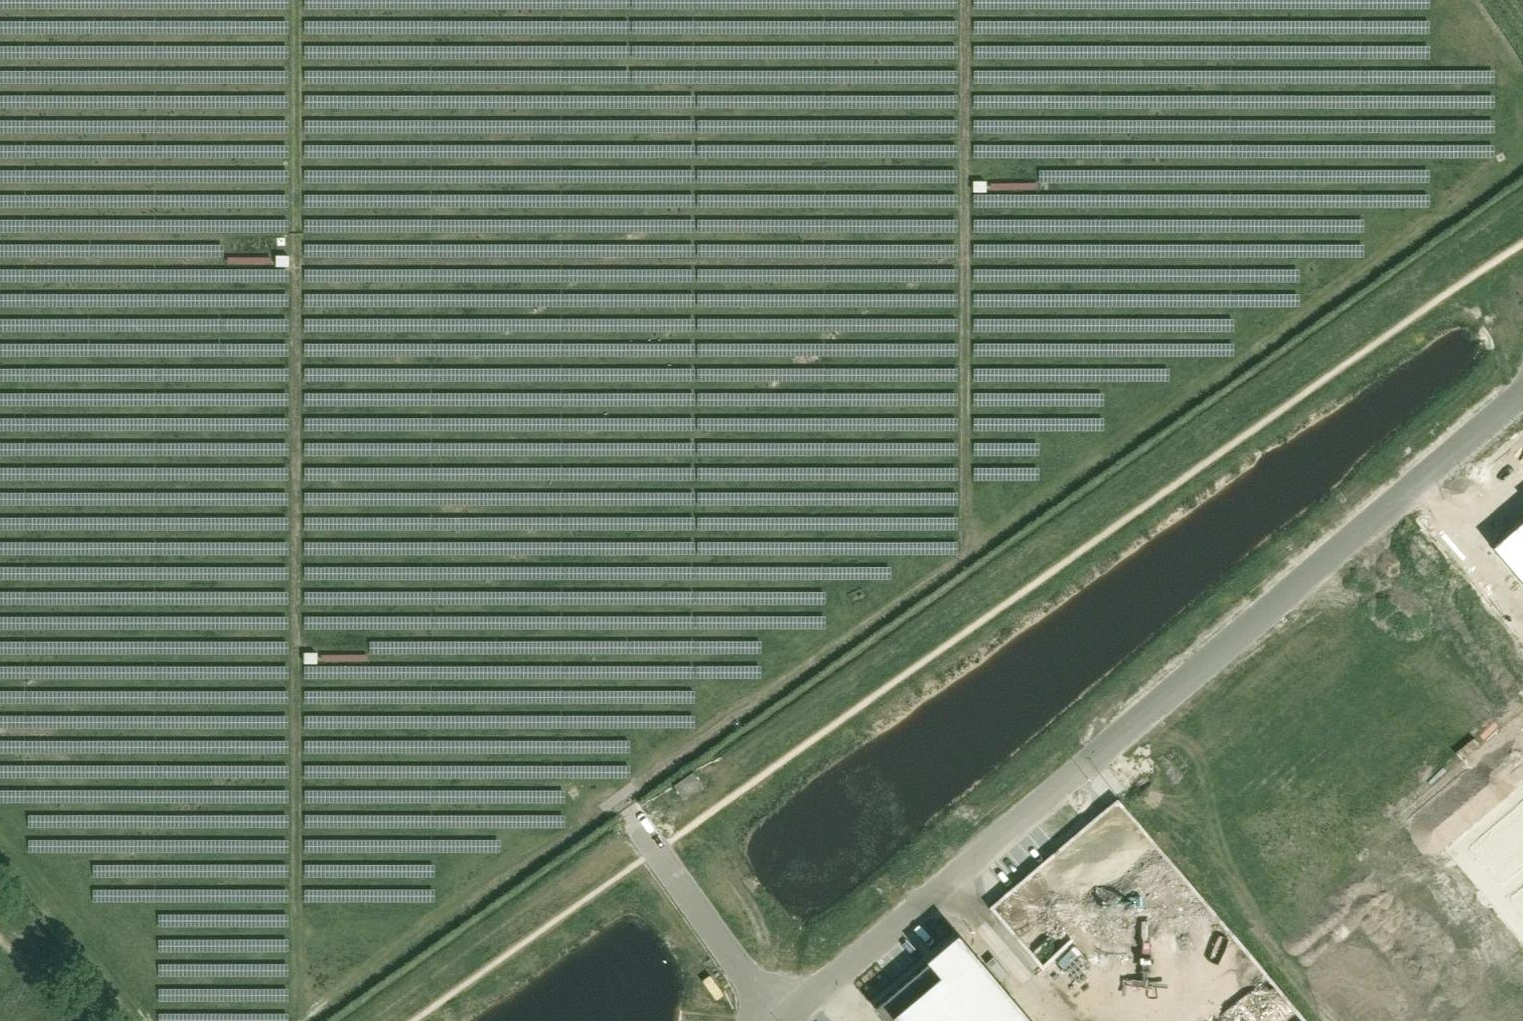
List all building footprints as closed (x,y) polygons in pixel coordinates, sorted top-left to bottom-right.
[(1499,536),(1522,565),(1522,515),(1499,536)] [(693,772),(674,786),(683,798),(702,785),(693,772)] [(874,1007),(886,1020),(1031,1020),(959,935),(874,1007)]
